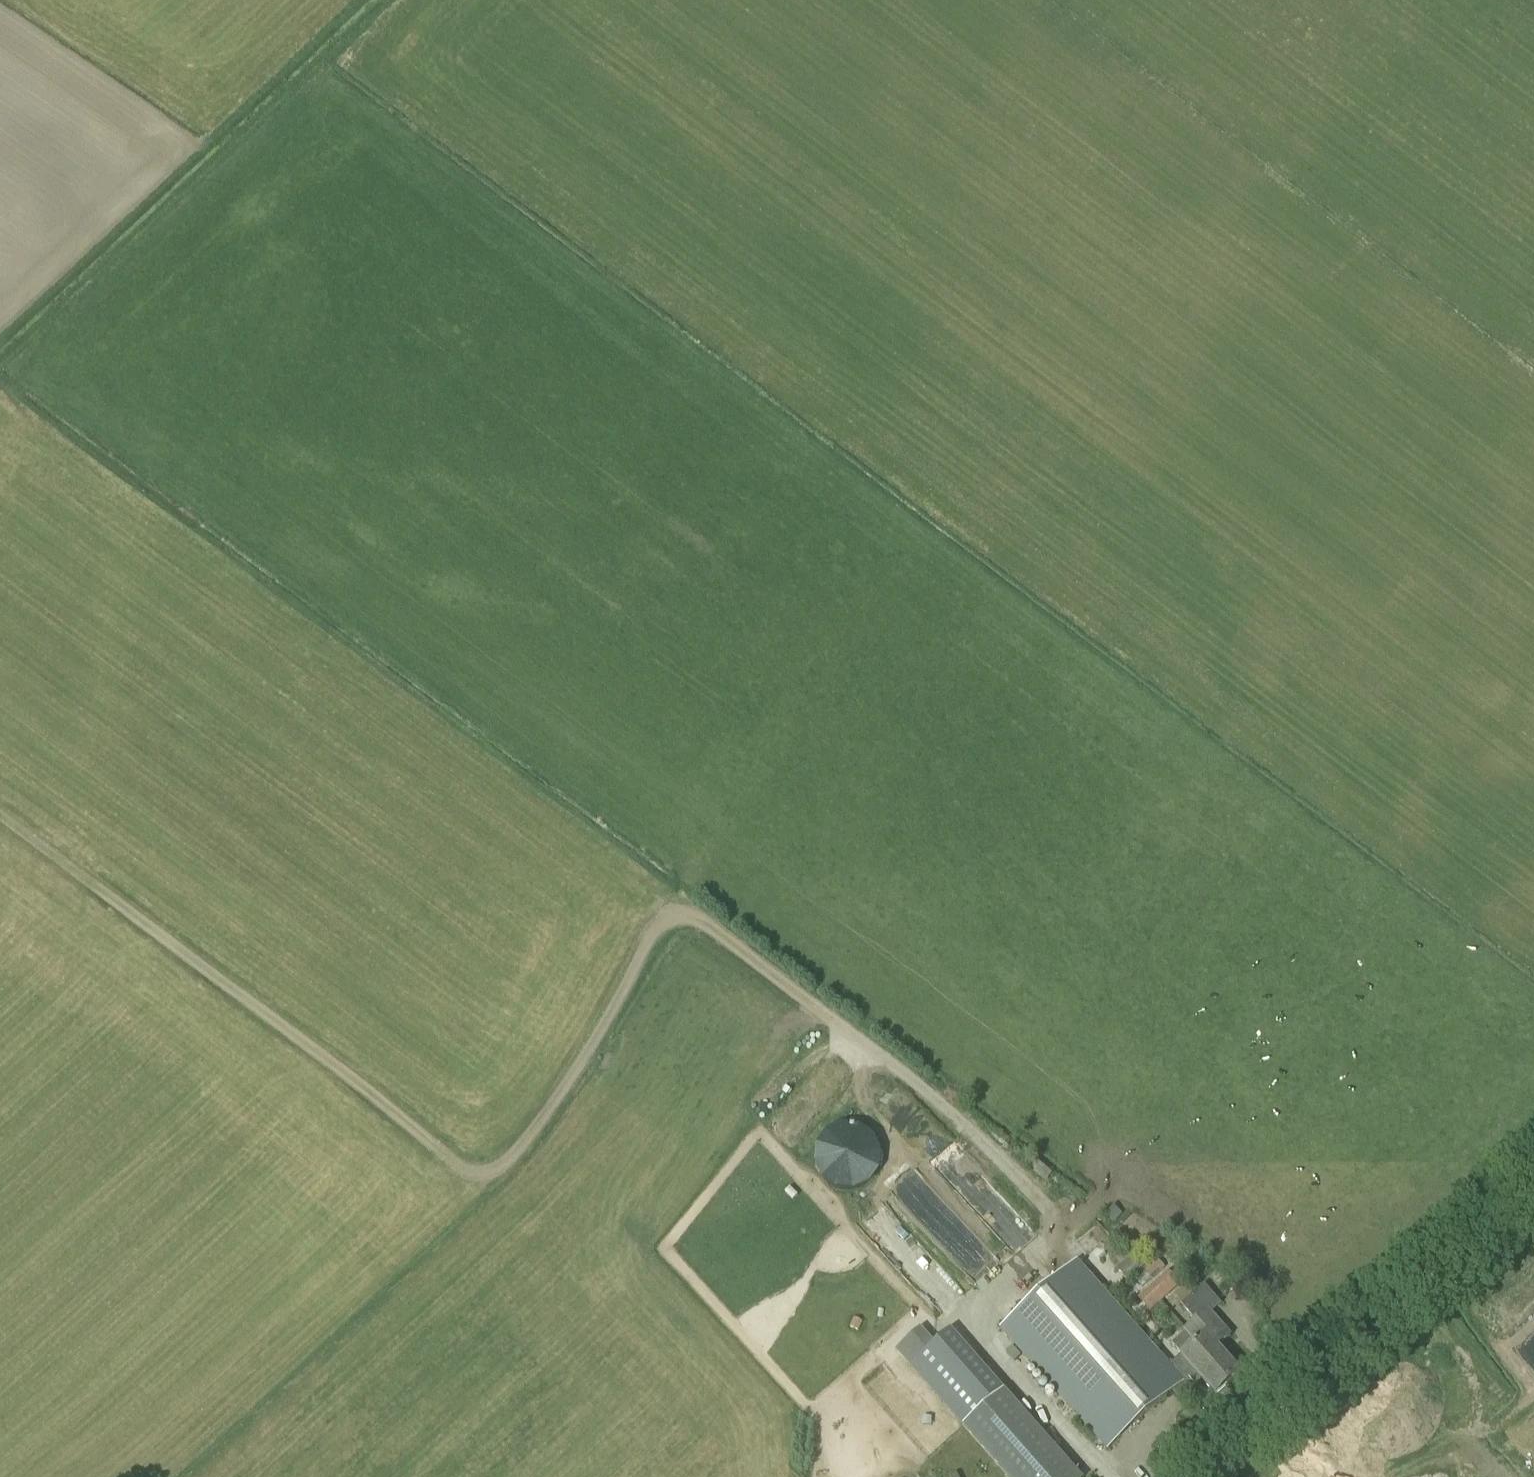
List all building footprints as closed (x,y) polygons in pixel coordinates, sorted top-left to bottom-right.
[(853,1193),(869,1186),(879,1172),(881,1154),(874,1137),(860,1128),(842,1126),(826,1133),(816,1148),(814,1165),(822,1181),(835,1191),(853,1193)] [(1165,1267),(1158,1259),(1145,1271),(1151,1278),(1165,1267)] [(1171,1344),(1182,1357),(1181,1358),(1180,1356),(1170,1364),(1122,1310),(1115,1302),(1078,1260),(998,1330),(1106,1451),(1188,1379),(1195,1387),(1202,1381),(1215,1396),(1240,1375),(1216,1349),(1230,1337),(1210,1315),(1221,1305),(1204,1285),(1181,1305),(1196,1322),(1185,1332),(1171,1344)] [(1180,1285),(1169,1272),(1138,1300),(1150,1313),(1180,1285)] [(964,1428),(1006,1476),(1078,1476),(1004,1392),(950,1330),(934,1344),(920,1329),(896,1351),(909,1366),(964,1428)]
